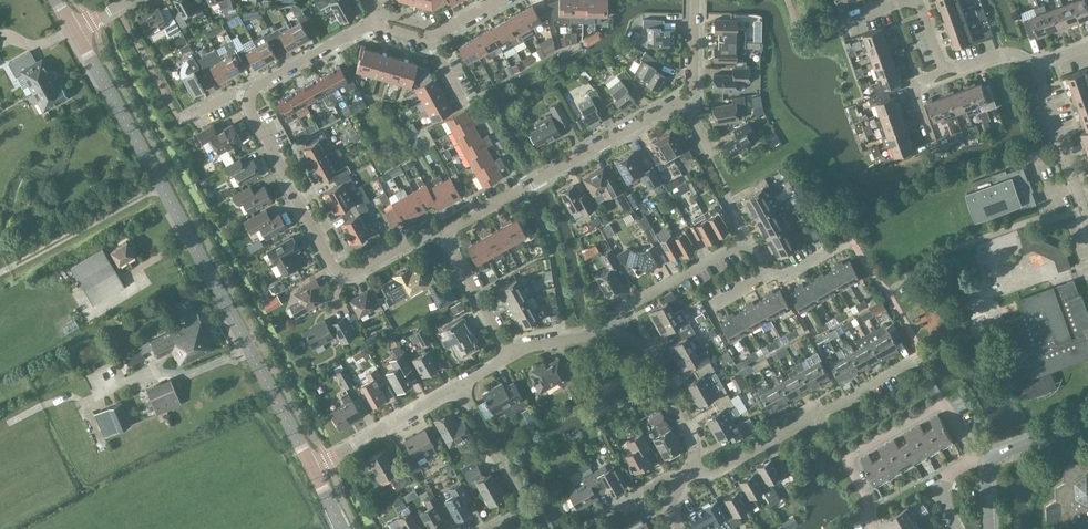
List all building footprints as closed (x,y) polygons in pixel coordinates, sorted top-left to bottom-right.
[(196,11),(190,0),(174,0),(184,17),(196,11)] [(356,14),(348,0),(318,0),(317,1),(321,8),(331,2),(342,22),(356,14)] [(416,3),(432,8),(447,0),(417,0),(416,3)] [(572,0),(555,0),(548,3),(552,19),(552,20),(558,20),(558,22),(571,22),(572,0)] [(584,0),(572,0),(571,22),(575,22),(577,16),(583,16),(584,0)] [(595,0),(584,0),(583,16),(590,16),(591,23),(595,23),(595,0)] [(595,23),(601,23),(601,16),(608,16),(608,0),(595,0),(595,23)] [(963,8),(960,0),(953,0),(938,5),(940,10),(942,9),(944,15),(963,8)] [(1063,5),(1061,0),(1055,0),(1058,7),(1053,9),(1060,30),(1065,28),(1064,26),(1070,24),(1063,5)] [(1081,22),(1086,20),(1086,18),(1087,17),(1087,6),(1086,0),(1078,0),(1074,1),(1081,22)] [(1077,24),(1081,22),(1074,1),(1063,5),(1070,24),(1076,22),(1077,24)] [(533,5),(522,11),(534,34),(538,32),(536,25),(542,22),(536,11),(533,5)] [(1060,30),(1053,9),(1047,11),(1044,5),(1040,6),(1049,31),(1054,29),(1055,32),(1060,30)] [(1043,33),(1049,31),(1040,6),(1034,8),(1036,15),(1024,19),(1031,38),(1038,35),(1039,38),(1044,36),(1043,33)] [(167,21),(159,8),(146,15),(147,16),(140,20),(148,35),(163,27),(168,37),(181,30),(174,17),(167,21)] [(946,27),(967,19),(963,8),(944,15),(946,21),(944,22),(946,27)] [(199,17),(205,14),(202,9),(197,13),(199,17)] [(241,12),(242,20),(258,18),(258,10),(241,12)] [(524,40),(534,34),(522,11),(511,17),(521,34),(524,40)] [(312,27),(307,19),(305,14),(298,17),(301,22),(290,28),(300,44),(311,38),(306,30),(312,27)] [(524,40),(521,34),(511,17),(501,23),(514,45),(517,43),(524,40)] [(675,45),(675,29),(661,29),(661,27),(657,27),(657,19),(643,19),(643,27),(649,27),(649,41),(660,42),(660,45),(675,45)] [(739,41),(745,41),(745,31),(742,28),(737,28),(737,19),(715,19),(715,34),(718,34),(718,40),(721,40),(739,41)] [(952,36),(970,30),(967,19),(946,27),(947,32),(950,31),(952,36)] [(510,47),(514,45),(501,23),(491,28),(500,45),(503,52),(510,47)] [(862,47),(886,39),(884,33),(887,32),(885,27),(864,35),(866,41),(860,42),(861,45),(862,47)] [(289,50),(300,44),(290,28),(280,34),(277,29),(271,32),(279,46),(285,42),(289,50)] [(494,48),(500,45),(491,28),(480,34),(493,57),(496,55),(494,48)] [(591,34),(595,41),(601,38),(602,36),(602,34),(601,31),(599,30),(596,31),(591,34)] [(970,30),(952,36),(954,42),(952,43),(953,48),(974,41),(970,30)] [(273,49),(279,46),(271,32),(265,36),(264,34),(254,40),(257,46),(267,63),(277,57),(273,49)] [(567,33),(559,37),(562,45),(558,47),(560,54),(581,46),(578,39),(577,40),(574,33),(568,36),(567,33)] [(489,59),(493,57),(480,34),(470,40),(479,57),(485,54),(489,59)] [(589,45),(595,41),(591,34),(585,38),(583,39),(583,42),(584,44),(586,45),(589,45)] [(243,60),(245,64),(251,61),(256,69),(267,63),(257,46),(246,52),(238,37),(232,40),(234,43),(238,51),(243,60)] [(871,56),(892,49),(891,44),(888,45),(886,39),(862,47),(864,52),(869,51),(871,56)] [(238,51),(234,43),(232,40),(226,43),(229,50),(219,55),(231,77),(241,71),(237,63),(243,60),(238,51)] [(473,60),(479,57),(470,40),(459,46),(468,63),(472,69),(475,67),(473,60)] [(739,41),(721,40),(718,40),(718,47),(714,47),(714,61),(736,61),(736,53),(742,53),(745,50),(745,41),(739,41)] [(552,41),(542,45),(546,55),(555,51),(552,41)] [(860,41),(853,44),(854,45),(855,47),(856,50),(862,47),(861,45),(860,42),(860,41)] [(367,73),(374,51),(365,48),(366,46),(362,45),(359,56),(360,56),(356,70),(367,73)] [(534,59),(545,57),(543,47),(532,49),(534,59)] [(869,69),(875,67),(894,60),(892,54),(894,53),(892,49),(871,56),(874,62),(867,64),(869,69)] [(191,50),(184,54),(187,59),(187,60),(193,56),(194,56),(194,55),(191,50)] [(16,76),(23,89),(29,86),(51,74),(42,58),(36,62),(30,51),(9,63),(15,74),(20,70),(22,73),(16,76)] [(389,80),(396,57),(387,55),(387,52),(384,51),(383,54),(374,51),(367,73),(389,80)] [(635,72),(638,74),(648,80),(647,83),(659,90),(667,76),(655,70),(656,68),(653,66),(656,59),(645,52),(641,59),(642,60),(635,72)] [(220,83),(231,77),(219,55),(202,65),(209,78),(215,75),(220,83)] [(506,73),(535,63),(532,55),(503,65),(506,73)] [(194,95),(204,89),(194,71),(200,68),(193,56),(187,60),(189,64),(187,66),(186,69),(186,73),(187,73),(188,74),(183,77),(194,95)] [(411,86),(417,65),(418,64),(408,61),(409,58),(405,57),(405,60),(396,57),(389,80),(411,86)] [(879,77),(900,70),(898,65),(896,66),(894,60),(875,67),(879,77)] [(329,71),(338,87),(343,84),(349,90),(357,86),(347,69),(343,71),(340,65),(329,71)] [(412,88),(433,76),(428,68),(417,65),(411,86),(412,88)] [(749,82),(750,68),(733,67),(733,75),(714,74),(714,91),(737,91),(738,82),(749,82)] [(623,110),(635,101),(627,90),(628,89),(626,85),(632,81),(623,70),(617,75),(620,79),(609,88),(616,97),(614,99),(623,110)] [(878,96),(888,92),(897,89),(895,84),(902,82),(899,76),(902,75),(900,70),(879,77),(881,84),(874,86),(878,96)] [(331,90),(338,87),(329,71),(319,77),(327,93),(333,102),(337,100),(331,90)] [(1087,83),(1087,72),(1087,71),(1066,78),(1068,83),(1071,83),(1073,88),(1087,83)] [(51,74),(29,86),(38,102),(42,101),(47,109),(68,97),(61,84),(58,86),(51,74)] [(420,99),(440,87),(435,77),(434,78),(433,76),(412,88),(406,91),(408,95),(416,91),(420,98),(420,99)] [(333,102),(327,93),(319,77),(308,83),(317,98),(322,96),(327,105),(333,102)] [(306,104),(317,98),(308,83),(298,89),(306,104)] [(970,85),(978,106),(984,103),(986,110),(997,106),(989,84),(983,86),(982,83),(976,85),(975,83),(970,85)] [(1087,95),(1087,83),(1073,88),(1075,94),(1072,95),(1074,100),(1087,95)] [(980,111),(978,106),(970,85),(965,86),(966,89),(960,91),(969,115),(980,111)] [(426,110),(447,99),(440,87),(420,99),(420,98),(412,102),(414,106),(422,102),(426,109),(426,110)] [(589,128),(603,121),(596,109),(598,108),(596,104),(602,100),(595,88),(588,92),(591,97),(579,104),(584,114),(582,116),(589,128)] [(310,111),(306,104),(298,89),(287,94),(296,110),(299,117),(310,111)] [(969,115),(960,91),(955,93),(954,90),(949,92),(956,113),(962,111),(964,117),(969,115)] [(880,113),(901,106),(899,101),(897,102),(895,96),(890,98),(888,92),(878,96),(869,99),(871,105),(877,103),(880,113)] [(951,115),(956,113),(949,92),(944,94),(945,96),(939,98),(947,122),(952,120),(951,115)] [(290,113),(296,110),(287,94),(276,100),(285,116),(288,121),(293,118),(290,113)] [(1087,107),(1087,95),(1074,100),(1076,105),(1078,104),(1080,110),(1087,107)] [(736,111),(746,109),(744,96),(732,98),(733,104),(713,107),(716,124),(726,123),(726,121),(738,119),(736,111)] [(367,106),(362,98),(348,105),(352,114),(367,106)] [(947,122),(939,98),(933,100),(933,98),(927,100),(935,121),(941,119),(943,123),(947,122)] [(426,110),(426,109),(418,113),(420,117),(428,113),(433,122),(453,111),(447,99),(426,110)] [(560,126),(570,121),(559,101),(550,107),(554,114),(551,116),(550,115),(536,123),(538,127),(530,131),(537,144),(545,139),(547,143),(556,138),(555,136),(560,133),(557,127),(560,125),(560,126)] [(753,106),(754,113),(764,111),(762,104),(753,106)] [(878,126),(879,126),(903,117),(901,112),(903,111),(901,106),(880,113),(882,119),(877,121),(878,126)] [(453,131),(479,117),(476,113),(470,116),(466,109),(446,120),(453,131)] [(418,114),(411,117),(415,125),(421,122),(418,114)] [(459,142),(478,132),(475,125),(481,121),(479,117),(453,131),(459,142)] [(883,136),(909,127),(907,122),(905,123),(903,117),(879,126),(883,136)] [(581,118),(575,121),(579,129),(585,126),(581,118)] [(759,140),(748,122),(734,130),(737,136),(725,143),(733,155),(759,140)] [(220,153),(241,141),(232,124),(217,132),(213,125),(198,133),(203,143),(212,138),(220,153)] [(887,147),(892,145),(910,139),(908,133),(911,132),(909,127),(883,136),(883,137),(887,147)] [(294,134),(298,140),(308,134),(305,128),(294,134)] [(954,141),(952,134),(951,134),(949,128),(946,129),(945,129),(947,135),(939,138),(942,145),(954,141)] [(352,142),(359,138),(354,129),(347,132),(352,142)] [(309,159),(325,150),(322,145),(329,141),(323,130),(306,139),(309,145),(303,148),(309,159)] [(662,136),(673,156),(679,152),(681,158),(685,156),(687,159),(693,156),(684,140),(678,143),(671,131),(662,136)] [(465,153),(491,139),(489,135),(482,138),(478,132),(459,142),(465,153)] [(667,159),(673,156),(662,136),(652,141),(659,154),(653,157),(660,170),(669,164),(667,159)] [(976,137),(966,141),(968,147),(978,143),(976,137)] [(471,164),(490,154),(487,147),(493,143),(491,139),(465,153),(471,164)] [(910,139),(892,145),(896,156),(900,155),(902,160),(912,156),(910,151),(917,149),(915,144),(912,144),(910,139)] [(315,170),(331,161),(342,154),(339,148),(329,154),(327,155),(325,150),(309,159),(315,170)] [(650,189),(662,183),(653,167),(644,172),(633,152),(616,161),(627,182),(641,174),(650,189)] [(477,175),(503,161),(501,157),(494,160),(490,154),(471,164),(477,175)] [(241,184),(261,173),(253,159),(244,165),(240,159),(224,168),(230,178),(235,175),(241,184)] [(330,183),(335,180),(348,173),(351,171),(347,164),(339,169),(336,171),(331,161),(315,170),(321,180),(327,177),(330,183)] [(503,161),(477,175),(484,187),(503,176),(499,169),(506,165),(503,161)] [(1007,172),(1006,169),(972,182),(976,190),(967,194),(976,220),(1018,205),(1020,210),(1037,204),(1023,166),(1007,172)] [(593,195),(598,203),(605,198),(601,191),(603,190),(608,198),(612,195),(622,190),(616,178),(613,173),(608,177),(603,169),(584,179),(593,195)] [(382,183),(385,191),(395,187),(389,171),(382,173),(385,181),(382,183)] [(330,203),(353,190),(350,185),(353,181),(348,173),(335,180),(338,185),(324,193),(330,203)] [(436,177),(450,203),(461,197),(451,177),(444,181),(440,175),(436,177)] [(438,209),(450,203),(436,177),(431,179),(435,186),(429,189),(428,190),(436,204),(438,209)] [(748,209),(774,194),(771,189),(771,188),(765,177),(751,185),(754,192),(744,198),(748,204),(746,205),(748,209)] [(428,190),(429,189),(426,184),(426,185),(422,178),(418,181),(421,187),(415,191),(425,210),(436,204),(428,190)] [(573,185),(561,192),(571,212),(575,219),(582,215),(588,212),(595,209),(588,196),(585,192),(579,195),(573,185)] [(251,211),(272,200),(265,186),(254,192),(250,186),(233,195),(234,196),(228,199),(232,206),(237,203),(238,204),(245,200),(251,211)] [(425,210),(415,191),(408,195),(404,188),(400,190),(414,216),(425,210)] [(221,200),(232,195),(230,190),(219,195),(221,200)] [(358,208),(366,204),(361,195),(360,194),(355,195),(353,190),(330,203),(335,213),(349,206),(352,211),(358,208)] [(403,223),(414,216),(400,190),(396,193),(399,199),(392,203),(403,223)] [(633,191),(626,194),(631,205),(638,202),(633,191)] [(615,195),(623,209),(629,206),(621,192),(615,195)] [(756,218),(780,204),(777,199),(774,194),(748,209),(750,213),(752,212),(756,218)] [(637,212),(651,207),(649,201),(635,206),(637,212)] [(347,234),(366,223),(364,220),(365,218),(370,216),(367,210),(368,210),(368,209),(366,204),(358,208),(352,211),(355,216),(341,224),(347,234)] [(759,229),(779,218),(785,214),(780,204),(756,218),(759,223),(757,225),(759,229)] [(703,213),(707,219),(717,237),(728,231),(725,225),(731,221),(723,207),(716,211),(714,207),(703,213)] [(395,208),(387,212),(386,213),(393,226),(402,222),(395,208)] [(267,238),(287,227),(279,212),(264,221),(260,213),(245,221),(250,230),(259,225),(267,238)] [(717,237),(707,219),(703,213),(692,219),(694,223),(689,226),(696,239),(702,235),(706,243),(717,237)] [(645,215),(640,217),(645,228),(650,226),(645,215)] [(588,221),(591,227),(601,222),(598,216),(588,221)] [(506,221),(520,247),(525,245),(521,238),(527,235),(517,218),(512,221),(511,219),(506,221)] [(767,237),(791,224),(788,219),(782,223),(779,218),(759,229),(761,233),(764,232),(767,237)] [(516,250),(520,247),(506,221),(501,224),(503,226),(497,229),(507,246),(512,243),(516,250)] [(366,223),(347,234),(352,244),(366,236),(369,241),(375,238),(380,235),(377,229),(370,228),(369,228),(366,223)] [(602,228),(607,237),(615,233),(609,224),(602,228)] [(770,248),(790,237),(787,232),(793,228),(791,224),(767,237),(770,243),(768,244),(770,248)] [(652,241),(658,238),(651,226),(645,229),(652,241)] [(690,242),(696,239),(689,226),(682,230),(684,232),(673,238),(681,252),(683,256),(694,250),(690,242)] [(501,249),(507,246),(497,229),(492,232),(491,230),(486,232),(501,258),(505,256),(501,249)] [(496,261),(501,258),(486,232),(482,235),(483,237),(478,240),(487,257),(493,254),(496,261)] [(673,238),(671,234),(660,240),(670,258),(681,252),(673,238)] [(1034,235),(1021,240),(1026,253),(1034,250),(1054,259),(1059,272),(1072,267),(1065,250),(1034,235)] [(290,256),(300,250),(293,237),(267,251),(275,264),(277,263),(283,275),(297,267),(290,256)] [(790,237),(770,248),(772,252),(775,251),(778,257),(789,251),(790,254),(803,247),(799,239),(793,243),(790,237)] [(119,265),(136,255),(127,240),(110,250),(110,251),(106,253),(102,247),(70,266),(68,263),(57,270),(67,286),(78,279),(84,290),(93,305),(125,286),(116,270),(114,267),(118,265),(119,265)] [(481,260),(487,257),(478,240),(472,243),(471,241),(466,243),(477,263),(481,269),(485,267),(481,260)] [(529,245),(531,252),(539,249),(538,243),(529,245)] [(581,252),(585,259),(599,251),(595,244),(581,252)] [(657,260),(661,258),(653,245),(641,252),(627,248),(616,254),(620,262),(632,265),(634,266),(634,267),(638,275),(645,271),(645,269),(654,271),(657,260)] [(607,296),(624,287),(613,268),(620,265),(611,250),(602,255),(610,270),(596,277),(607,296)] [(838,264),(849,283),(859,278),(850,260),(844,264),(842,261),(838,264)] [(441,306),(454,298),(447,284),(440,288),(432,274),(429,276),(423,264),(410,270),(409,267),(394,275),(396,278),(383,286),(389,298),(387,299),(391,308),(431,286),(434,292),(433,292),(441,306)] [(840,289),(849,283),(838,264),(834,266),(835,268),(830,271),(840,289)] [(830,294),(840,289),(830,271),(824,275),(823,272),(819,275),(830,294)] [(820,300),(830,294),(819,275),(815,277),(816,279),(810,282),(820,300)] [(303,289),(295,293),(293,294),(297,300),(289,305),(295,316),(305,311),(322,301),(316,289),(320,287),(316,279),(302,287),(303,289)] [(503,300),(522,289),(517,279),(499,289),(503,295),(500,296),(503,300)] [(1005,321),(1017,351),(1029,347),(1033,357),(1026,359),(1028,363),(1010,369),(1017,388),(1019,387),(1021,394),(1030,391),(1032,397),(1057,388),(1051,370),(1087,357),(1087,309),(1082,292),(1078,293),(1074,280),(1054,287),(1054,286),(1019,298),(1025,314),(1005,321)] [(810,305),(820,300),(810,282),(804,286),(803,283),(799,286),(810,305)] [(800,311),(810,305),(799,286),(795,288),(796,290),(790,294),(800,311)] [(959,303),(972,299),(967,286),(954,291),(959,303)] [(522,289),(503,300),(505,304),(507,303),(511,309),(528,299),(535,295),(532,290),(525,294),(522,289)] [(769,293),(780,313),(786,309),(787,311),(791,309),(780,289),(774,293),(773,290),(769,293)] [(359,317),(377,307),(368,290),(350,300),(359,317)] [(655,323),(673,313),(669,306),(678,301),(672,291),(660,298),(663,304),(649,312),(655,323)] [(851,304),(857,300),(853,292),(846,296),(851,304)] [(277,293),(261,302),(266,311),(282,302),(277,293)] [(770,318),(780,313),(769,293),(765,295),(766,297),(760,301),(770,318)] [(514,320),(533,309),(528,299),(511,309),(514,314),(511,316),(514,320)] [(448,306),(452,313),(463,308),(459,300),(448,306)] [(871,311),(873,314),(873,315),(882,310),(886,308),(884,305),(881,300),(878,302),(877,303),(876,303),(869,307),(870,309),(871,311)] [(760,324),(770,318),(760,301),(754,304),(753,301),(749,304),(760,324)] [(750,329),(760,324),(749,304),(745,306),(746,308),(740,312),(750,329)] [(533,309),(514,320),(516,324),(518,322),(522,328),(544,316),(541,311),(537,314),(533,309)] [(673,313),(655,323),(661,335),(676,327),(679,333),(691,326),(685,316),(681,309),(673,313)] [(741,335),(750,329),(740,312),(735,315),(733,313),(729,315),(741,335)] [(550,315),(552,324),(559,322),(558,314),(550,315)] [(730,340),(741,335),(729,315),(725,317),(727,319),(721,323),(730,340)] [(342,343),(356,335),(345,316),(331,324),(333,328),(330,329),(325,320),(305,331),(314,348),(337,335),(342,343)] [(68,330),(76,323),(70,317),(62,324),(68,330)] [(142,354),(144,353),(153,349),(157,358),(171,351),(175,359),(176,359),(180,366),(215,348),(199,317),(138,346),(140,349),(142,354)] [(477,347),(477,346),(476,343),(477,343),(475,340),(477,340),(473,333),(470,335),(468,330),(470,328),(464,318),(441,331),(443,336),(440,338),(445,346),(453,341),(460,354),(461,355),(462,354),(463,354),(464,356),(476,349),(477,349),(477,347)] [(820,324),(824,330),(828,327),(825,321),(820,324)] [(878,335),(890,355),(894,353),(893,351),(898,347),(893,339),(900,335),(893,322),(887,326),(885,322),(875,329),(878,335)] [(819,333),(824,330),(820,324),(816,327),(819,333)] [(675,358),(692,348),(701,343),(697,336),(691,326),(679,333),(683,339),(668,347),(675,358)] [(422,346),(431,341),(423,327),(414,332),(422,346)] [(790,331),(793,337),(798,334),(795,328),(790,331)] [(890,355),(878,335),(875,329),(865,334),(869,341),(878,359),(884,355),(886,358),(890,355)] [(789,340),(793,337),(790,331),(785,334),(789,340)] [(824,342),(821,336),(814,340),(817,345),(824,341),(824,342)] [(655,342),(658,348),(666,345),(663,339),(655,342)] [(802,352),(799,347),(795,341),(788,345),(795,356),(802,352)] [(873,362),(878,359),(869,341),(859,347),(870,367),(874,364),(873,362)] [(870,367),(859,347),(854,350),(850,343),(845,346),(849,352),(859,370),(864,367),(866,369),(870,367)] [(355,360),(369,353),(366,346),(352,353),(355,360)] [(859,370),(849,352),(845,346),(841,349),(845,355),(839,358),(851,378),(855,375),(853,373),(859,370)] [(780,350),(784,355),(789,352),(786,347),(780,350)] [(698,368),(709,361),(710,361),(704,350),(696,355),(692,348),(675,358),(681,369),(694,361),(698,368)] [(423,377),(437,369),(432,360),(434,358),(429,350),(413,359),(423,377)] [(751,353),(754,360),(759,357),(755,351),(751,353)] [(398,391),(412,383),(405,372),(411,368),(402,353),(391,360),(395,367),(387,372),(398,391)] [(750,362),(754,360),(751,353),(746,356),(750,362)] [(851,378),(839,358),(834,361),(830,355),(825,358),(829,365),(840,384),(851,378)] [(761,361),(764,366),(769,363),(766,358),(761,361)] [(540,389),(541,389),(542,390),(543,389),(559,381),(560,383),(570,378),(558,359),(550,363),(551,364),(545,367),(543,364),(530,371),(531,373),(529,375),(533,382),(535,381),(539,388),(540,389)] [(809,365),(820,385),(824,383),(823,381),(829,377),(819,359),(809,365)] [(691,395),(712,382),(719,378),(709,361),(698,368),(696,369),(699,375),(685,383),(688,388),(689,387),(692,391),(690,392),(691,395)] [(820,385),(809,365),(803,368),(800,362),(795,364),(799,371),(809,388),(815,385),(816,388),(820,385)] [(809,388),(799,371),(795,364),(792,366),(795,373),(789,376),(801,397),(804,394),(803,392),(809,388)] [(373,405),(387,398),(380,385),(385,382),(378,368),(367,374),(371,380),(362,385),(373,405)] [(346,388),(353,384),(344,369),(337,373),(346,388)] [(801,397),(789,376),(784,379),(780,373),(776,375),(779,382),(790,400),(795,397),(797,399),(801,397)] [(740,374),(732,377),(736,389),(744,386),(740,374)] [(790,400),(779,382),(776,375),(772,377),(776,384),(770,387),(781,407),(785,405),(784,403),(790,400)] [(147,389),(157,414),(182,403),(172,379),(147,389)] [(716,403),(729,396),(720,380),(713,384),(712,382),(691,395),(692,397),(694,395),(697,400),(696,401),(698,405),(712,397),(716,403)] [(504,387),(503,385),(484,396),(485,398),(486,401),(487,401),(493,412),(504,406),(505,409),(512,413),(527,405),(514,381),(504,387)] [(781,407),(770,387),(767,383),(757,389),(758,390),(752,393),(761,408),(766,405),(769,411),(775,408),(776,410),(781,407)] [(354,420),(361,415),(348,392),(341,396),(345,404),(331,412),(341,429),(354,421),(354,420)] [(710,429),(731,417),(739,413),(729,396),(716,403),(719,410),(705,418),(707,422),(709,421),(711,426),(709,427),(710,429)] [(104,437),(132,425),(122,402),(94,414),(104,437)] [(660,411),(648,418),(655,429),(658,427),(662,433),(653,438),(664,457),(681,447),(678,441),(676,442),(672,436),(674,435),(670,428),(669,429),(664,422),(666,421),(660,411)] [(163,416),(168,428),(175,425),(170,413),(163,416)] [(450,445),(470,434),(463,420),(456,424),(449,413),(436,420),(450,445)] [(929,428),(939,445),(952,437),(938,413),(930,418),(934,425),(929,428)] [(731,417),(710,429),(712,431),(714,430),(716,434),(715,435),(717,440),(732,432),(735,438),(753,428),(749,422),(745,424),(742,420),(735,424),(732,420),(733,419),(731,417)] [(939,445),(929,428),(924,432),(919,424),(911,428),(926,453),(939,445)] [(913,460),(926,453),(911,428),(904,433),(908,440),(903,443),(913,460)] [(427,449),(434,445),(425,430),(415,436),(414,435),(405,440),(409,448),(403,452),(414,471),(421,468),(417,460),(430,453),(427,449)] [(645,468),(652,464),(644,449),(649,446),(641,433),(627,441),(632,450),(624,455),(629,463),(628,464),(631,468),(634,472),(644,466),(645,468)] [(913,460),(903,443),(898,446),(894,439),(886,443),(900,468),(913,460)] [(888,475),(900,468),(886,443),(878,448),(883,456),(878,458),(888,475)] [(397,490),(412,481),(403,465),(395,470),(389,458),(391,457),(386,449),(367,460),(382,486),(391,480),(397,490)] [(888,475),(878,458),(873,461),(868,453),(860,458),(875,483),(888,475)] [(763,489),(763,490),(771,504),(780,499),(772,485),(782,479),(770,459),(757,467),(758,468),(752,471),(754,473),(763,489)] [(1082,464),(1072,459),(1064,465),(1065,483),(1056,488),(1057,499),(1046,506),(1047,519),(1058,524),(1059,528),(1087,528),(1087,463),(1082,464)] [(490,504),(506,495),(500,486),(499,486),(491,473),(484,477),(482,474),(478,466),(477,466),(474,461),(474,460),(462,467),(465,473),(470,481),(475,478),(477,481),(478,482),(490,504)] [(784,460),(778,464),(784,473),(790,470),(784,460)] [(604,491),(593,472),(587,462),(579,467),(585,477),(587,481),(569,492),(578,509),(589,503),(587,500),(604,491)] [(593,472),(604,491),(610,488),(612,492),(625,485),(614,466),(607,470),(605,466),(593,472)] [(763,490),(763,489),(754,473),(740,481),(741,483),(735,487),(737,491),(738,491),(747,508),(747,509),(758,503),(754,495),(763,490)] [(876,496),(880,494),(868,474),(864,476),(876,496)] [(465,500),(470,497),(461,482),(450,488),(454,494),(446,499),(457,518),(470,510),(465,500)] [(747,508),(738,491),(737,491),(724,499),(726,501),(720,505),(726,516),(733,527),(742,521),(737,513),(747,508)] [(446,512),(435,494),(424,501),(428,507),(420,511),(430,528),(437,528),(446,524),(441,515),(446,512)] [(720,505),(717,499),(703,507),(704,509),(698,512),(697,510),(689,515),(697,528),(729,528),(733,527),(726,516),(720,505)] [(912,521),(905,508),(880,522),(884,528),(886,528),(892,526),(894,528),(897,528),(912,521)] [(412,528),(419,524),(411,510),(398,518),(402,523),(392,528),(413,528),(412,528)] [(645,521),(644,522),(640,516),(618,528),(650,528),(645,521)] [(912,521),(897,528),(917,528),(912,521)]
